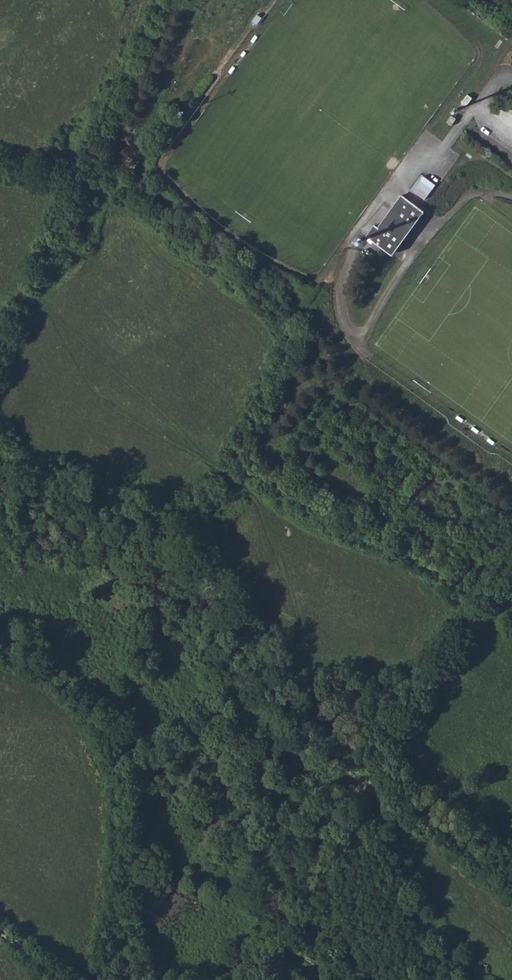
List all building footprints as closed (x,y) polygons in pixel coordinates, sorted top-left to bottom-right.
[(466,107),(473,98),(468,94),(461,103),(466,107)] [(447,122),(452,126),(457,119),(452,115),(447,122)] [(414,189),(426,198),(437,184),(425,175),(414,189)] [(402,195),(379,228),(375,225),(366,237),(390,255),(422,210),(402,195)]
